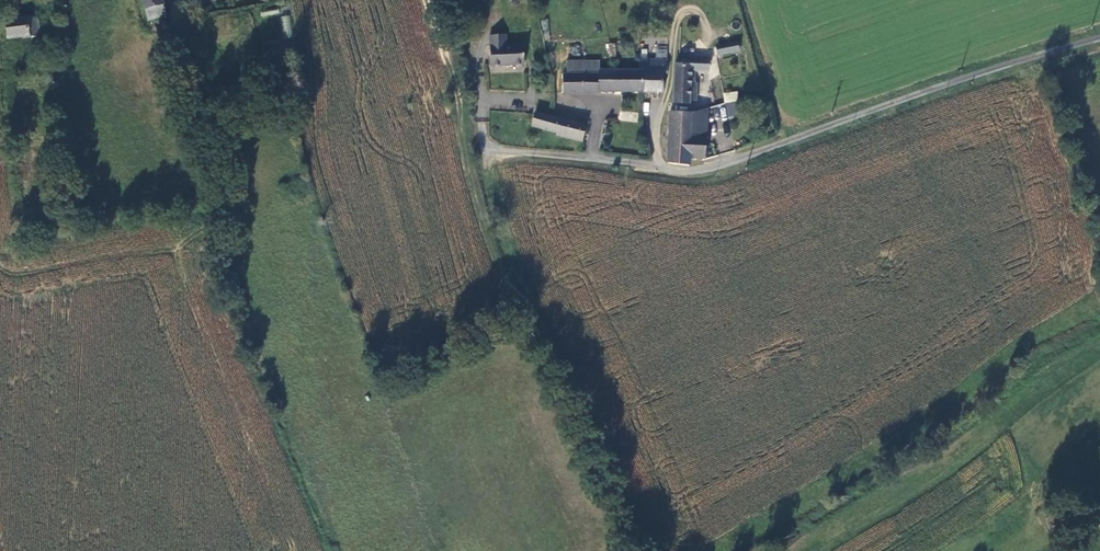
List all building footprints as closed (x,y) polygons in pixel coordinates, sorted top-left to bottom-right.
[(163,0),(145,0),(147,9),(164,4),(163,0)] [(472,14),(483,10),(480,1),(483,0),(467,0),(472,14)] [(164,4),(147,9),(150,19),(167,15),(164,4)] [(284,37),(292,36),(289,15),(280,16),(284,37)] [(7,22),(7,39),(38,37),(39,19),(7,22)] [(506,34),(491,35),(493,67),(525,65),(523,48),(507,49),(506,34)] [(716,46),(718,55),(741,51),(740,42),(716,46)] [(616,44),(608,43),(607,55),(615,56),(616,44)] [(696,82),(696,71),(710,72),(710,58),(696,57),(678,56),(678,63),(675,63),(674,103),(693,104),(693,102),(697,102),(698,84),(696,82)] [(569,59),(569,74),(599,75),(599,70),(599,60),(569,59)] [(661,94),(661,76),(665,74),(665,63),(641,62),(639,73),(641,73),(640,94),(661,94)] [(640,94),(641,73),(639,73),(599,70),(599,75),(569,74),(563,74),(563,92),(640,94)] [(725,116),(736,117),(737,93),(726,92),(725,116)] [(702,153),(703,108),(667,107),(665,158),(674,158),(683,152),(702,153)] [(540,128),(543,115),(535,113),(532,127),(540,128)] [(584,134),(586,125),(543,115),(540,128),(543,135),(547,136),(550,131),(555,132),(554,135),(582,142),(584,134)]
